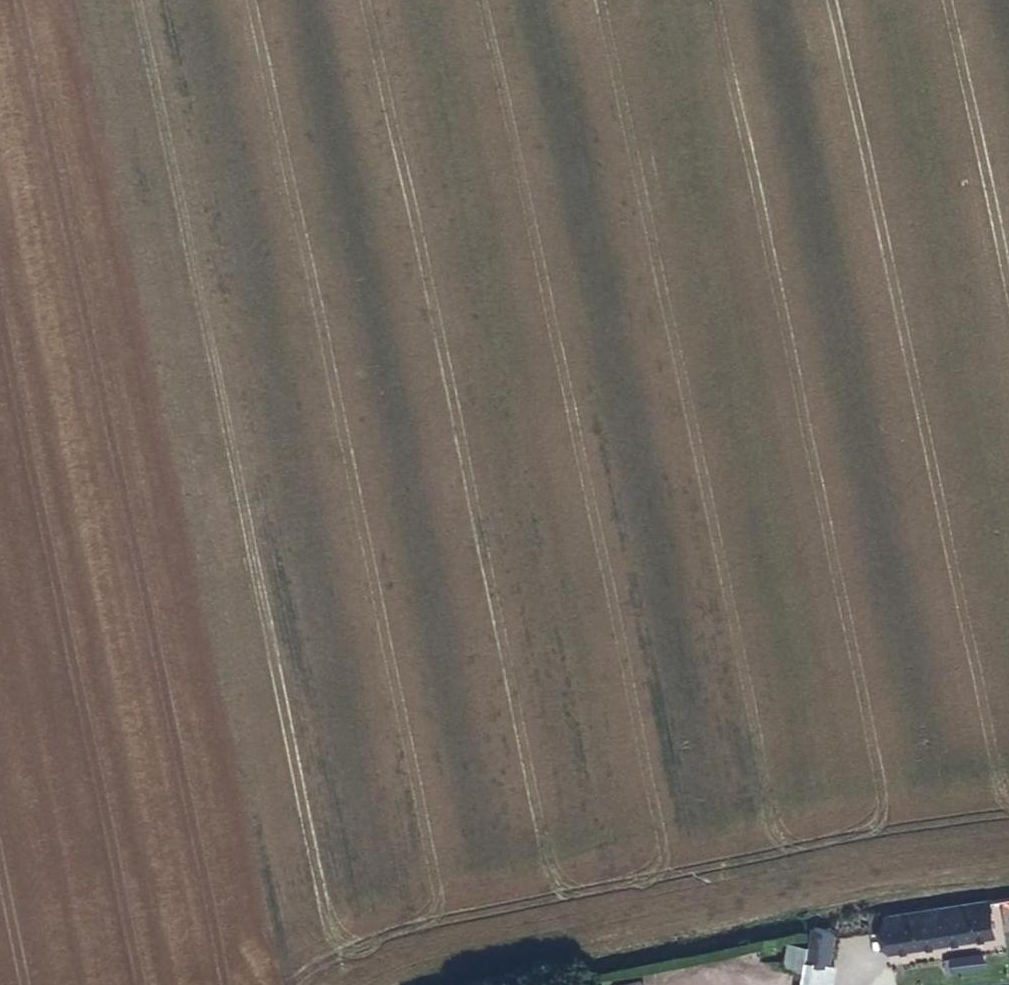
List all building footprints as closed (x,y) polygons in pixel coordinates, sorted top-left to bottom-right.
[(992,946),(984,900),(881,916),(890,965),(992,946)] [(826,979),(830,947),(809,944),(804,980),(825,983),(826,979)]
